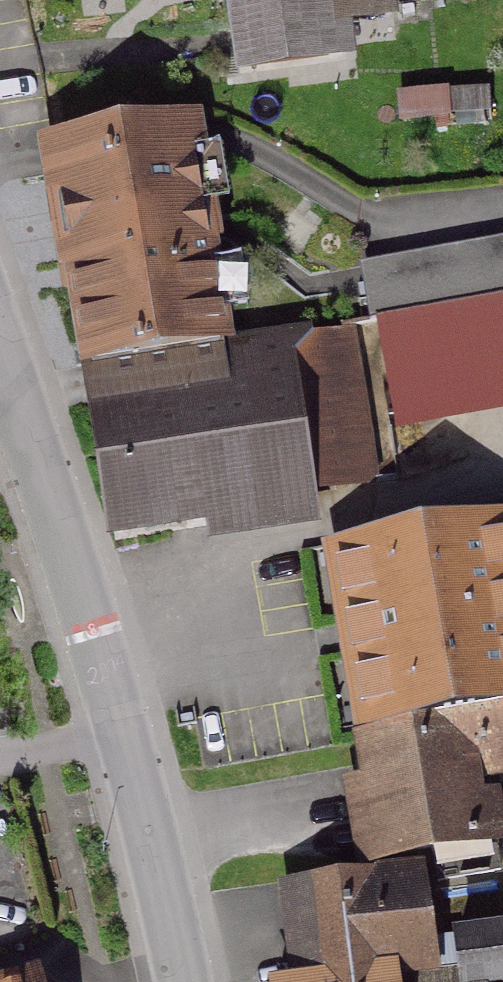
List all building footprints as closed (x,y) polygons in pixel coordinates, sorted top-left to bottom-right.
[(242,28),(246,62),(339,50),(336,21),(384,14),(382,0),(221,0),(225,30),(242,28)] [(47,144),(86,369),(176,354),(219,347),(183,121),(47,144)] [(441,311),(502,299),(502,255),(359,281),(367,324),(441,311)] [(404,346),(426,342),(422,322),(400,326),(404,346)] [(176,354),(181,391),(90,406),(108,531),(310,499),(309,491),(363,483),(347,376),(357,375),(349,334),(340,335),(340,333),(279,342),(279,338),(176,354)] [(369,651),(347,655),(362,741),(502,717),(502,518),(329,549),(342,627),(364,623),(369,651)] [(360,741),(367,781),(357,783),(370,861),(428,851),(433,884),(496,873),(491,840),(502,838),(495,794),(468,799),(464,769),(502,763),(502,717),(362,741),(360,741)] [(418,870),(279,885),(293,981),(349,981),(390,977),(401,975),(433,972),(418,870)] [(433,972),(401,975),(402,981),(435,981),(433,972)]
